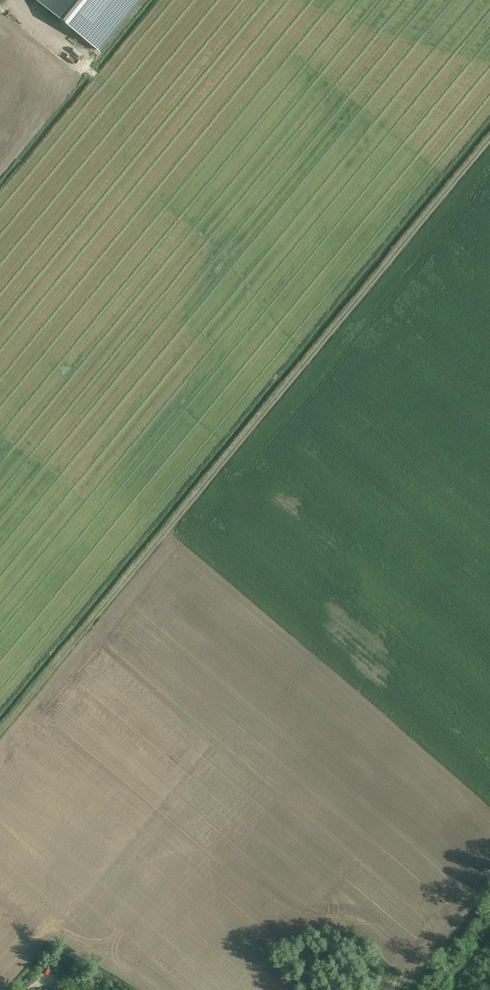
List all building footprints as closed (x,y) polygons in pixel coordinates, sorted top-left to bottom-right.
[(100,52),(142,0),(36,0),(100,52)]
